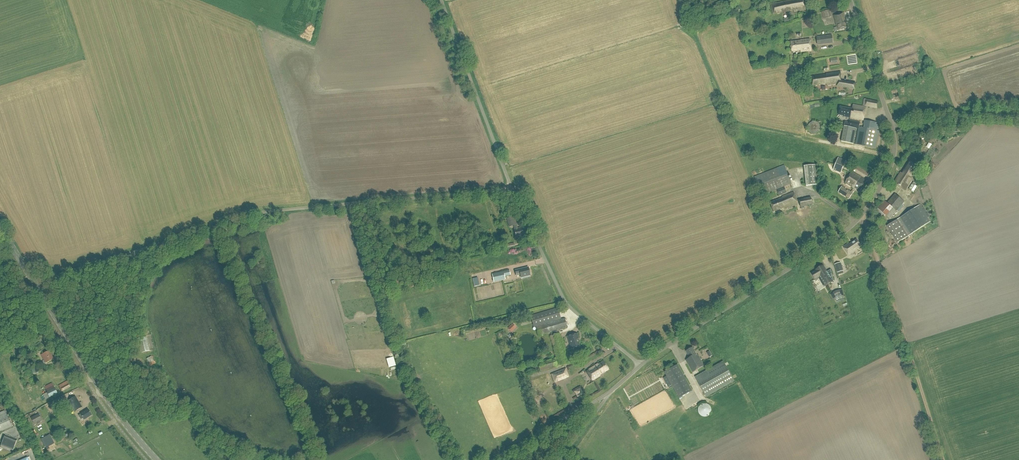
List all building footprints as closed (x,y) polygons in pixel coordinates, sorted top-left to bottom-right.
[(803,0),(791,0),(791,1),(777,4),(776,3),(771,4),(773,14),(793,10),(794,12),(805,10),(803,0)] [(831,16),(829,10),(821,12),(823,18),(831,16)] [(846,21),(843,13),(833,16),(837,27),(834,28),(835,31),(847,28),(845,21),(846,21)] [(832,35),(817,37),(818,45),(834,44),(832,35)] [(792,52),(801,51),(801,53),(811,51),(810,39),(801,40),(801,41),(791,42),(792,52)] [(840,80),(840,72),(811,76),(813,85),(826,83),(827,85),(837,83),(836,86),(854,88),(855,83),(840,80)] [(879,102),(864,99),(863,106),(877,109),(879,102)] [(865,107),(852,104),(851,108),(839,105),(838,113),(843,114),(843,115),(863,119),(865,107)] [(815,121),(814,121),(813,121),(813,122),(812,122),(811,122),(810,123),(809,124),(809,125),(808,126),(808,127),(808,128),(808,129),(808,130),(809,131),(810,132),(810,133),(811,133),(812,133),(813,134),(814,134),(815,134),(816,134),(817,133),(818,133),(818,132),(819,132),(819,131),(820,131),(820,130),(820,129),(821,128),(821,127),(820,127),(820,126),(820,125),(820,124),(819,124),(819,123),(818,123),(817,122),(816,122),(815,121)] [(860,123),(850,121),(849,127),(845,126),(842,141),(854,144),(857,129),(859,129),(860,123)] [(876,148),(879,131),(877,131),(879,124),(865,121),(863,128),(859,127),(859,129),(858,129),(855,144),(876,148)] [(846,161),(838,158),(833,170),(841,173),(846,161)] [(918,168),(910,163),(902,174),(901,173),(894,184),(905,191),(912,180),(914,181),(909,189),(914,192),(920,183),(912,178),(918,168)] [(763,196),(777,190),(784,187),(792,184),(785,165),(755,177),(763,196)] [(818,184),(816,165),(804,166),(806,186),(818,184)] [(866,180),(851,172),(845,183),(854,188),(854,187),(860,191),(866,180)] [(784,187),(777,190),(779,195),(786,193),(784,187)] [(846,189),(842,187),(839,192),(850,199),(854,192),(852,191),(851,192),(848,190),(847,191),(845,190),(846,189)] [(798,204),(793,193),(781,197),(782,198),(769,203),(772,212),(783,208),(784,209),(798,204)] [(904,206),(903,205),(905,202),(896,194),(887,204),(885,201),(878,209),(880,211),(876,216),(880,221),(885,215),(889,219),(891,217),(892,217),(899,209),(900,210),(904,206)] [(813,205),(811,198),(798,200),(799,202),(801,209),(806,208),(805,206),(813,205)] [(926,226),(915,209),(887,226),(898,243),(926,226)] [(515,219),(514,217),(512,217),(507,218),(509,227),(515,225),(515,228),(514,229),(516,237),(519,236),(519,237),(524,236),(521,227),(517,228),(515,219)] [(861,246),(856,240),(849,244),(848,243),(843,247),(848,255),(855,251),(855,250),(861,246)] [(844,271),(841,263),(835,265),(838,275),(843,273),(843,271),(844,271)] [(822,266),(812,273),(815,279),(820,276),(826,285),(833,281),(834,280),(831,269),(827,271),(825,268),(823,269),(822,266)] [(529,275),(528,268),(514,271),(516,276),(519,275),(520,277),(529,275)] [(510,275),(509,270),(492,274),(494,282),(505,280),(504,276),(510,275)] [(535,327),(561,319),(557,308),(530,316),(533,327),(535,326),(535,327)] [(564,318),(561,319),(535,327),(538,336),(550,332),(551,336),(550,337),(558,365),(567,363),(559,334),(558,334),(557,331),(567,328),(564,318)] [(516,327),(512,324),(507,329),(511,332),(516,327)] [(579,342),(577,334),(567,337),(571,349),(580,347),(578,342),(579,342)] [(150,351),(146,338),(141,339),(142,341),(138,342),(140,353),(150,351)] [(697,355),(692,347),(686,351),(690,357),(686,360),(693,372),(704,365),(698,354),(697,355)] [(700,351),(704,361),(710,358),(706,348),(700,351)] [(53,359),(49,351),(41,355),(45,363),(53,359)] [(557,366),(554,359),(538,364),(540,371),(557,366)] [(608,369),(603,361),(587,372),(592,381),(600,376),(600,375),(608,369)] [(734,380),(724,361),(696,377),(706,396),(734,380)] [(677,395),(679,398),(692,391),(678,365),(665,372),(667,376),(663,379),(668,388),(672,386),(673,388),(677,395)] [(569,377),(565,368),(550,374),(554,383),(569,377)] [(70,387),(67,381),(58,386),(61,392),(70,387)] [(58,394),(53,383),(44,387),(47,393),(42,395),(44,400),(58,394)] [(82,407),(75,396),(68,401),(75,412),(82,407)] [(64,402),(61,397),(54,400),(57,406),(64,402)] [(91,416),(88,410),(80,414),(81,415),(79,416),(81,420),(83,419),(84,420),(91,416)] [(5,411),(0,413),(0,432),(12,427),(5,411)] [(41,421),(38,414),(30,418),(33,424),(35,423),(36,425),(39,423),(39,422),(41,421)] [(5,435),(1,446),(0,446),(1,446),(0,447),(12,452),(17,440),(5,435)] [(52,442),(48,435),(40,439),(44,447),(52,442)]
